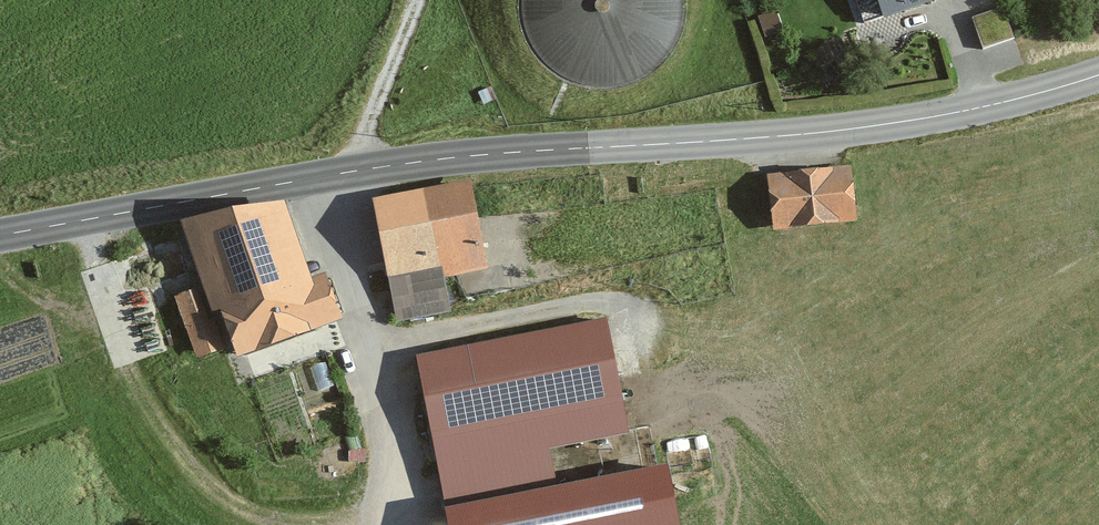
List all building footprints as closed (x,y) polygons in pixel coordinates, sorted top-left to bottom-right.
[(664,67),(680,41),(687,11),(685,0),(518,0),(518,24),(529,53),(550,76),(577,91),(608,94),(639,86),(664,67)] [(872,24),(943,0),(864,0),(872,24)] [(1005,42),(996,15),(969,24),(979,51),(1005,42)] [(846,225),(839,172),(757,183),(764,236),(846,225)] [(476,219),(469,183),(375,201),(398,318),(451,308),(445,276),(457,274),(486,268),(476,219)] [(277,211),(174,229),(195,292),(173,299),(194,361),(221,352),(224,360),(332,325),(317,280),(302,285),(277,211)] [(625,429),(604,321),(419,356),(446,496),(552,476),(545,444),(625,429)] [(449,510),(452,524),(674,524),(664,470),(449,510)]
